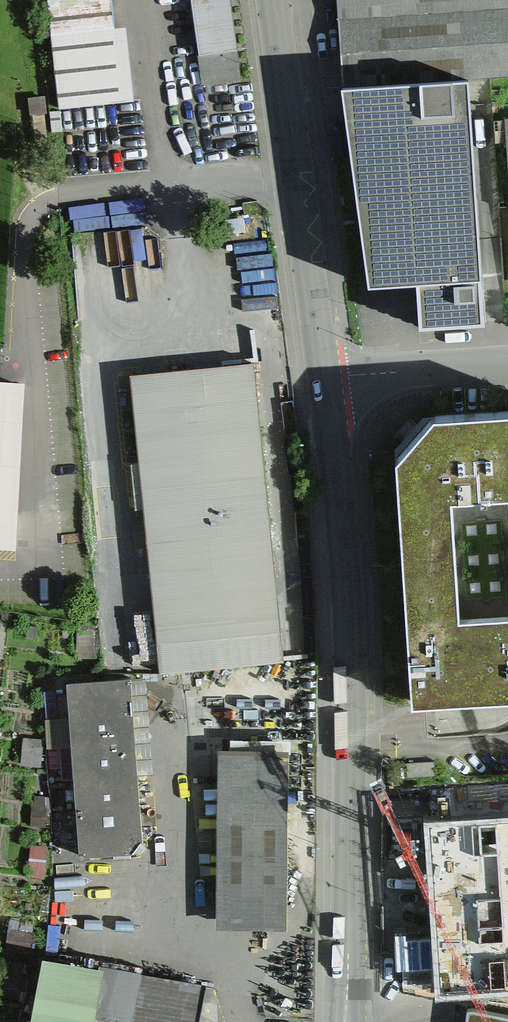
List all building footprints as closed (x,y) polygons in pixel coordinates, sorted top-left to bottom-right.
[(51,110),(129,99),(120,26),(112,27),(110,0),(40,0),(51,110)] [(202,84),(241,79),(231,0),(191,0),(202,84)] [(340,89),(467,79),(480,78),(507,76),(507,0),(333,0),(340,89)] [(340,89),(368,286),(396,284),(415,283),(418,328),(484,323),(467,79),(340,89)] [(497,110),(499,139),(504,138),(507,202),(507,110),(497,110)] [(248,365),(124,378),(156,674),(281,660),(248,365)] [(30,380),(0,379),(0,542),(24,543),(30,380)] [(507,694),(507,418),(435,422),(394,471),(407,702),(507,694)] [(125,677),(59,680),(72,855),(127,851),(137,836),(125,677)] [(209,748),(210,929),(282,928),(281,748),(209,748)] [(397,805),(402,870),(507,863),(507,798),(397,805)] [(132,857),(71,863),(74,894),(135,888),(132,857)] [(204,983),(34,955),(22,1021),(197,1021),(204,983)] [(466,1021),(507,1021),(507,1017),(468,1009),(466,1021)]
